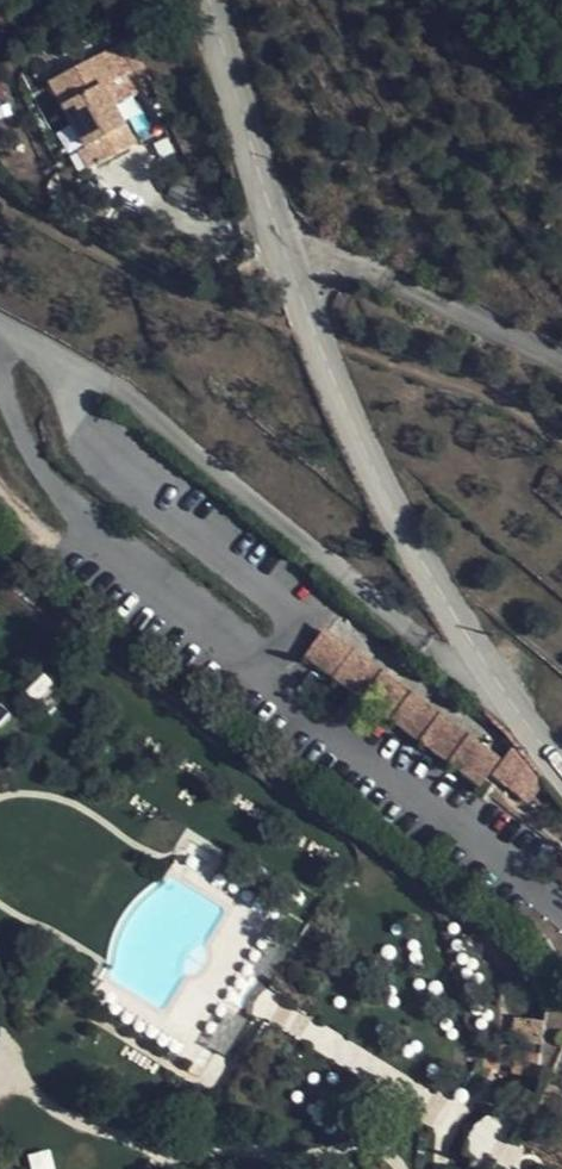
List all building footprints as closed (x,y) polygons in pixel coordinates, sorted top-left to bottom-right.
[(124,44),(109,52),(111,57),(102,62),(115,89),(107,95),(113,108),(148,90),(124,44)] [(111,57),(109,52),(52,83),(88,149),(91,148),(99,166),(135,147),(113,108),(107,95),(115,89),(102,62),(111,57)] [(89,171),(99,166),(91,148),(88,149),(80,153),(89,171)] [(457,694),(422,665),(401,693),(445,728),(459,711),(450,703),(457,694)] [(521,751),(514,742),(495,725),(466,749),(503,793),(528,759),(521,751)] [(424,784),(428,780),(441,762),(395,727),(378,749),(424,784)] [(561,802),(528,759),(503,793),(500,797),(540,826),(561,802)] [(428,780),(447,794),(461,777),(441,762),(428,780)] [(271,978),(287,950),(269,940),(253,968),(271,978)] [(228,1056),(245,1019),(225,1011),(209,1048),(228,1056)] [(27,1152),(30,1168),(54,1168),(51,1149),(27,1152)]
